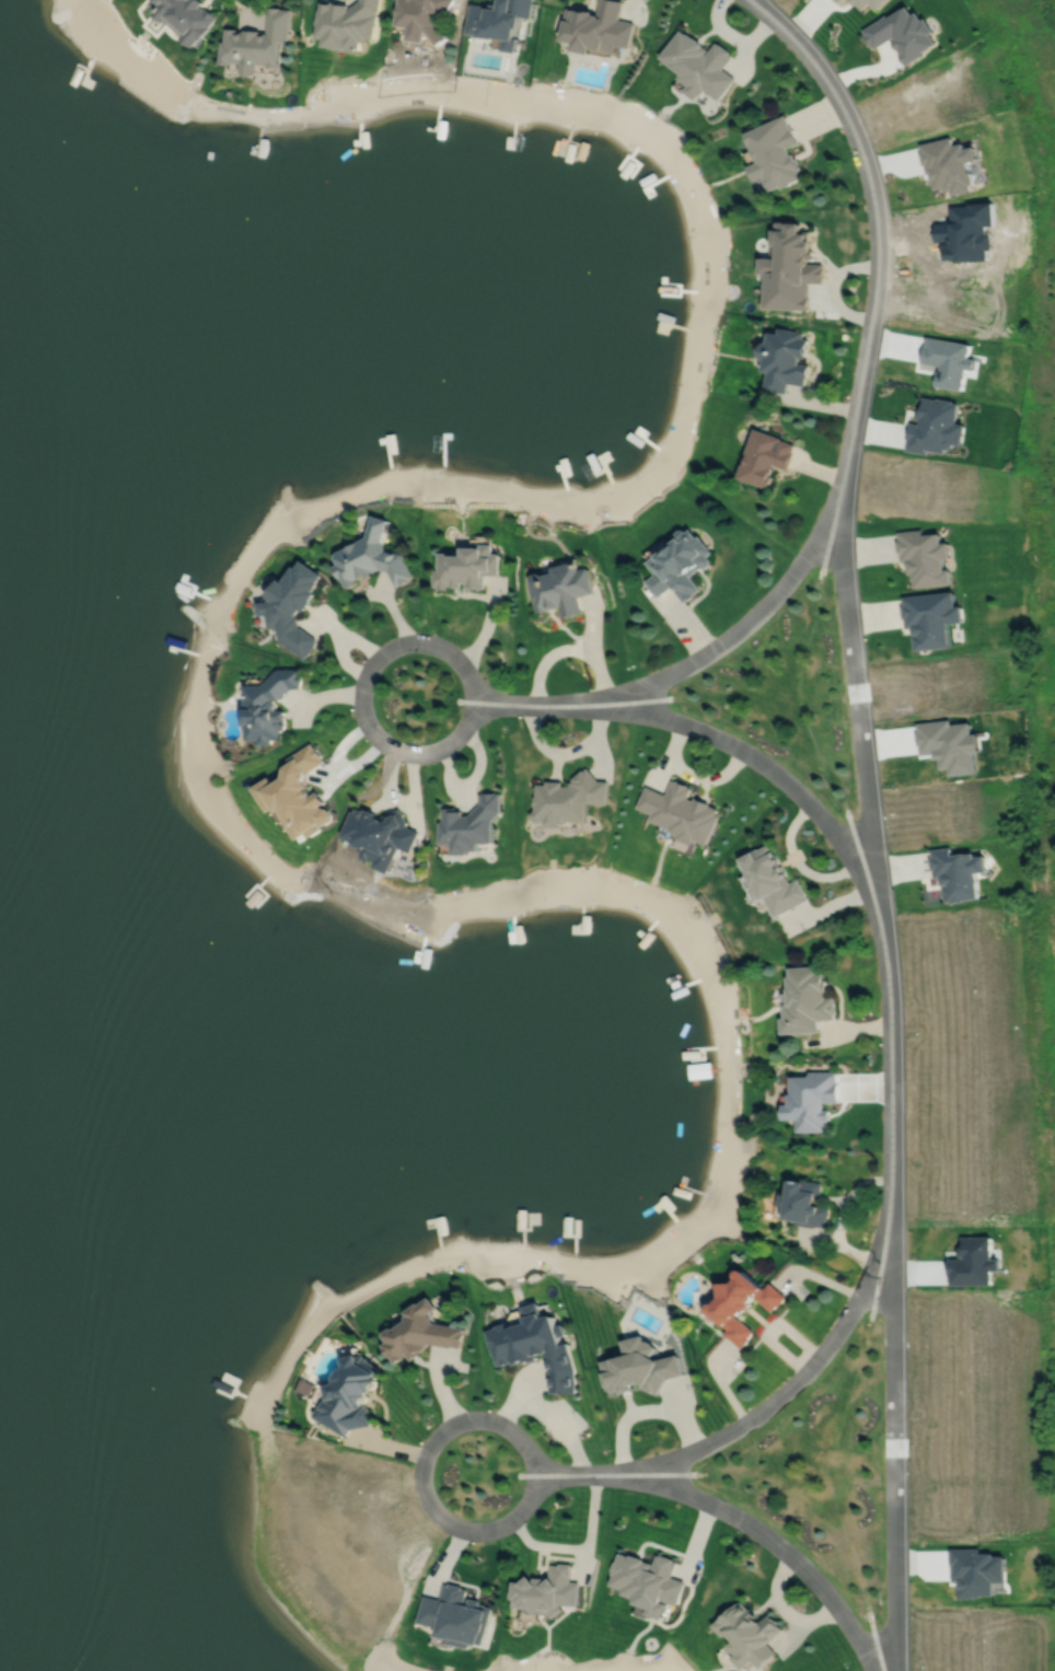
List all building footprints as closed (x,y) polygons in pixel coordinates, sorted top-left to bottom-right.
[(160,4),(153,12),(165,22),(167,20),(184,34),(182,36),(194,47),(200,38),(218,19),(202,4),(204,2),(201,0),(154,0),(160,4)] [(347,9),(348,4),(331,1),(331,4),(322,2),(321,9),(320,9),(317,23),(318,24),(316,37),(325,38),(323,46),(358,50),(360,42),(363,42),(364,37),(372,39),(376,13),(374,13),(378,11),(379,0),(359,0),(347,9)] [(396,3),(395,3),(393,15),(394,15),(393,25),(406,26),(404,39),(422,42),(424,32),(426,32),(436,45),(447,37),(437,24),(439,12),(443,15),(452,0),(397,0),(396,3)] [(497,8),(486,7),(469,4),(465,33),(476,34),(476,35),(492,37),(492,36),(502,38),(500,50),(514,51),(517,37),(513,37),(515,26),(518,26),(520,15),(531,16),(533,0),(498,0),(497,8)] [(598,14),(593,13),(593,10),(583,8),(583,10),(577,9),(567,7),(561,28),(563,28),(560,39),(573,42),(572,49),(591,54),(592,47),(615,53),(616,44),(629,47),(635,22),(618,19),(623,0),(601,0),(598,14)] [(854,5),(855,3),(861,10),(868,3),(874,9),(882,0),(847,0),(854,5)] [(861,30),(865,34),(863,35),(870,45),(871,44),(873,48),(892,37),(894,39),(891,42),(896,49),(899,53),(897,54),(905,65),(923,55),(920,53),(936,43),(929,33),(934,31),(925,18),(920,20),(915,11),(911,14),(905,5),(886,16),(885,14),(861,30)] [(269,7),(268,33),(262,33),(262,31),(245,30),(245,32),(239,32),(239,28),(227,28),(227,42),(223,42),(222,63),(233,65),(233,62),(244,62),(243,72),(260,73),(260,63),(270,65),(270,67),(281,68),(283,39),(290,39),(292,9),(282,9),(282,8),(269,7)] [(680,30),(660,57),(682,73),(679,78),(687,85),(684,90),(697,100),(705,89),(720,100),(737,78),(723,68),(733,55),(730,53),(731,51),(720,44),(719,45),(716,42),(707,55),(705,54),(708,49),(702,45),(703,44),(694,37),(687,33),(686,34),(680,30)] [(784,115),(745,134),(746,137),(745,137),(746,140),(749,140),(752,149),(743,153),(755,182),(765,177),(765,178),(765,181),(767,187),(769,188),(770,190),(780,186),(781,187),(785,186),(786,187),(791,185),(790,183),(792,182),(793,184),(797,183),(796,181),(801,177),(798,171),(801,169),(797,159),(795,159),(792,153),(789,154),(787,149),(799,143),(798,140),(797,140),(791,130),(792,130),(791,127),(790,127),(784,115)] [(789,223),(777,222),(777,230),(773,230),(772,246),(776,246),(779,250),(779,259),(761,258),(761,275),(766,275),(765,310),(809,311),(809,298),(808,298),(808,283),(822,283),(822,280),(823,280),(824,268),(822,268),(823,265),(805,264),(805,259),(812,259),(813,250),(809,250),(810,242),(809,242),(809,232),(800,231),(800,224),(789,223)] [(779,328),(778,335),(769,334),(767,344),(764,344),(760,351),(761,360),(764,361),(762,372),(768,373),(765,391),(787,395),(788,384),(804,386),(808,365),(798,364),(799,358),(804,359),(808,340),(802,339),(803,333),(779,328)] [(923,398),(920,409),(918,409),(916,421),(919,421),(918,426),(909,423),(906,442),(907,443),(906,452),(927,455),(928,452),(944,455),(944,451),(948,452),(951,449),(952,446),(960,448),(964,427),(955,425),(959,405),(953,404),(953,403),(937,399),(937,401),(923,398)] [(754,430),(745,455),(746,456),(743,466),(742,465),(737,479),(751,485),(753,481),(768,487),(772,477),(769,477),(774,465),(787,471),(792,454),(791,453),(795,445),(780,441),(781,440),(754,430)] [(375,512),(369,534),(337,549),(336,555),(338,561),(334,564),(340,577),(341,577),(347,587),(358,581),(356,577),(359,576),(360,578),(364,575),(367,577),(376,571),(375,569),(381,567),(389,569),(396,584),(399,582),(401,583),(410,578),(410,577),(414,576),(403,553),(387,547),(384,537),(391,517),(375,512)] [(645,580),(658,595),(672,584),(685,601),(695,594),(694,593),(700,588),(691,575),(700,566),(705,567),(709,564),(710,558),(707,554),(712,550),(699,533),(698,534),(692,525),(687,529),(685,527),(681,526),(677,530),(676,534),(677,535),(647,560),(656,571),(645,580)] [(925,527),(899,531),(900,538),(899,538),(900,550),(901,550),(902,560),(908,559),(911,569),(912,569),(913,579),(915,579),(915,585),(954,581),(953,566),(947,567),(946,556),(953,555),(952,538),(944,539),(943,530),(925,532),(925,527)] [(433,568),(433,585),(438,585),(438,588),(451,588),(451,585),(462,585),(462,581),(466,581),(466,585),(471,585),(471,587),(482,588),(482,587),(484,587),(485,573),(498,573),(499,550),(491,550),(491,547),(479,547),(479,544),(466,543),(466,552),(454,552),(454,550),(440,549),(439,568),(433,568)] [(302,557),(298,565),(294,562),(283,578),(280,576),(268,593),(271,595),(268,599),(259,601),(260,614),(268,613),(270,627),(278,626),(280,639),(305,658),(308,654),(309,655),(316,643),(315,643),(318,640),(316,639),(317,638),(302,626),(301,627),(300,627),(299,616),(297,616),(295,613),(300,607),(304,610),(311,600),(310,599),(315,592),(313,590),(318,581),(317,581),(323,573),(302,557)] [(550,565),(553,570),(541,572),(537,570),(532,571),(529,576),(531,587),(534,602),(537,611),(546,610),(546,608),(559,605),(561,617),(575,614),(573,612),(582,611),(579,595),(595,591),(589,565),(579,567),(577,558),(550,565)] [(904,594),(905,604),(904,604),(905,616),(906,616),(907,626),(914,626),(915,633),(915,635),(914,635),(916,649),(953,645),(950,622),(966,619),(964,603),(959,604),(957,589),(904,594)] [(300,668),(278,668),(264,684),(246,684),(246,705),(243,705),(243,723),(246,723),(247,735),(251,739),(260,739),(260,743),(273,743),(273,738),(282,738),(282,729),(286,729),(286,709),(277,709),(277,700),(275,700),(275,699),(279,699),(291,686),(301,686),(300,668)] [(952,719),(918,722),(919,732),(918,732),(919,743),(920,743),(921,753),(936,752),(936,757),(940,757),(941,767),(949,766),(950,774),(977,771),(975,751),(983,750),(981,732),(974,733),(972,721),(952,723),(952,719)] [(312,742),(288,758),(285,777),(275,784),(270,776),(254,787),(269,811),(277,807),(280,811),(283,810),(292,823),(289,825),(299,838),(308,833),(310,837),(322,828),(320,825),(321,823),(326,824),(332,821),(333,814),(328,808),(323,807),(322,805),(327,801),(320,790),(312,796),(311,794),(312,793),(309,788),(305,790),(305,788),(310,786),(306,781),(309,771),(324,762),(321,757),(323,756),(316,745),(314,746),(312,742)] [(561,781),(546,780),(546,785),(536,784),(535,796),(534,796),(533,805),(535,805),(535,810),(530,814),(536,822),(542,819),(544,819),(544,826),(558,826),(558,823),(565,823),(568,821),(586,821),(587,802),(607,803),(608,780),(599,780),(587,767),(583,770),(582,769),(572,778),(573,779),(569,782),(570,782),(568,785),(561,785),(561,781)] [(647,786),(638,807),(653,813),(650,819),(671,828),(673,833),(679,835),(677,838),(692,844),(695,838),(707,844),(720,815),(717,813),(719,809),(710,804),(710,802),(696,796),(694,800),(687,797),(692,787),(688,786),(688,785),(677,779),(677,780),(673,779),(666,793),(647,786)] [(480,792),(480,803),(469,814),(463,814),(463,810),(456,810),(456,807),(442,807),(443,821),(440,821),(440,844),(453,844),(454,854),(469,854),(468,850),(479,850),(479,843),(491,843),(491,820),(500,811),(499,792),(496,792),(496,791),(484,791),(484,792),(480,792)] [(352,810),(344,836),(356,840),(357,844),(366,847),(363,854),(366,858),(370,860),(373,859),(379,861),(376,867),(393,873),(402,847),(414,851),(421,831),(410,826),(408,824),(410,823),(405,811),(404,812),(402,808),(384,815),(385,816),(383,817),(378,815),(379,812),(368,808),(367,811),(358,808),(357,811),(352,810)] [(769,844),(760,848),(760,847),(753,850),(753,852),(743,858),(742,863),(744,869),(749,870),(751,873),(751,875),(755,884),(757,885),(757,886),(756,887),(754,893),(756,898),(763,901),(767,898),(776,917),(810,898),(807,895),(809,894),(802,882),(801,883),(799,879),(791,882),(788,877),(789,877),(784,866),(780,868),(777,863),(781,861),(776,851),(774,852),(769,844)] [(932,848),(934,857),(931,858),(934,869),(935,869),(936,878),(942,877),(943,884),(946,884),(946,885),(943,885),(946,897),(947,897),(948,902),(953,901),(954,903),(965,901),(965,900),(982,897),(979,872),(990,871),(988,855),(977,856),(977,851),(954,854),(954,846),(932,848)] [(790,967),(791,976),(789,976),(790,1003),(788,1005),(786,1007),(786,1019),(782,1019),(784,1034),(819,1032),(819,1020),(835,1019),(835,1014),(837,1014),(836,1001),(835,1001),(834,996),(826,997),(826,991),(828,991),(828,979),(825,979),(825,972),(818,972),(818,966),(790,967)] [(837,1071),(811,1072),(811,1077),(792,1077),(792,1094),(790,1094),(790,1105),(786,1106),(786,1121),(799,1121),(799,1133),(823,1132),(823,1128),(828,1128),(828,1121),(831,1121),(831,1110),(825,1110),(825,1103),(839,1103),(838,1082),(837,1082),(837,1071)] [(791,1179),(789,1192),(780,1191),(779,1204),(787,1205),(785,1215),(797,1217),(797,1222),(816,1226),(816,1225),(825,1226),(826,1217),(828,1217),(831,1205),(820,1204),(821,1203),(815,1202),(815,1198),(820,1199),(822,1183),(791,1179)] [(720,1279),(721,1293),(716,1300),(711,1300),(708,1303),(709,1308),(707,1310),(715,1316),(717,1315),(724,1322),(723,1323),(729,1327),(726,1332),(742,1346),(751,1337),(750,1336),(755,1330),(740,1315),(739,1316),(735,1313),(735,1312),(740,1312),(744,1308),(745,1309),(753,1301),(751,1300),(755,1295),(773,1310),(778,1303),(779,1304),(787,1295),(770,1280),(765,1287),(764,1286),(764,1285),(744,1265),(740,1265),(738,1268),(738,1275),(734,1278),(720,1279)] [(441,1306),(432,1293),(421,1301),(420,1300),(407,1309),(410,1313),(408,1314),(407,1319),(397,1325),(393,1324),(386,1330),(385,1334),(389,1339),(384,1343),(385,1345),(384,1345),(391,1355),(392,1355),(396,1361),(406,1356),(405,1355),(408,1353),(413,1358),(421,1353),(420,1350),(429,1345),(428,1344),(432,1342),(452,1346),(452,1344),(463,1346),(466,1326),(437,1320),(431,1311),(441,1306)] [(522,1307),(511,1310),(508,1316),(509,1322),(506,1321),(496,1324),(494,1326),(485,1328),(492,1354),(494,1354),(497,1365),(501,1364),(509,1361),(511,1360),(512,1362),(522,1360),(522,1362),(537,1358),(536,1354),(544,1351),(549,1371),(549,1391),(558,1391),(558,1392),(576,1392),(575,1367),(567,1341),(561,1342),(559,1335),(566,1333),(563,1322),(556,1324),(553,1311),(543,1314),(538,1300),(522,1304),(522,1307)] [(601,1359),(604,1372),(603,1372),(604,1378),(603,1379),(605,1385),(606,1384),(607,1389),(611,1388),(612,1391),(621,1389),(621,1391),(631,1389),(630,1383),(634,1383),(637,1382),(640,1379),(641,1380),(640,1381),(644,1383),(644,1384),(654,1391),(659,1392),(668,1378),(684,1373),(679,1353),(659,1357),(652,1354),(658,1345),(652,1342),(653,1341),(648,1338),(645,1337),(644,1333),(623,1338),(626,1353),(613,1356),(601,1359)] [(361,1351),(347,1355),(348,1362),(347,1366),(343,1367),(338,1374),(339,1378),(337,1381),(329,1382),(332,1394),(328,1395),(316,1415),(348,1436),(352,1428),(372,1424),(371,1419),(373,1419),(372,1415),(370,1415),(369,1411),(371,1409),(370,1405),(369,1406),(368,1402),(366,1402),(380,1378),(376,1376),(380,1371),(376,1369),(380,1366),(378,1365),(379,1364),(371,1358),(370,1355),(368,1356),(367,1353),(361,1354),(361,1351)] [(619,1552),(616,1562),(615,1560),(612,1569),(613,1570),(612,1574),(613,1574),(610,1585),(625,1589),(623,1593),(637,1599),(636,1603),(650,1608),(648,1614),(663,1620),(669,1603),(663,1602),(663,1600),(679,1605),(686,1581),(672,1576),(677,1560),(674,1559),(674,1558),(661,1554),(661,1555),(657,1554),(651,1570),(650,1569),(653,1563),(645,1559),(645,1558),(630,1554),(629,1556),(619,1552)] [(529,1575),(521,1581),(513,1581),(512,1599),(512,1606),(520,1606),(520,1608),(529,1608),(529,1612),(545,1613),(546,1610),(547,1610),(554,1617),(564,1610),(559,1605),(560,1604),(579,1605),(580,1582),(570,1581),(572,1564),(560,1563),(560,1565),(550,1564),(549,1578),(546,1581),(546,1578),(534,1577),(534,1581),(529,1575)] [(449,1585),(444,1583),(440,1599),(427,1595),(420,1622),(438,1626),(436,1636),(450,1639),(449,1644),(468,1648),(469,1643),(478,1645),(478,1644),(483,1645),(491,1608),(485,1605),(485,1604),(479,1603),(480,1600),(468,1598),(467,1604),(463,1604),(466,1589),(462,1588),(463,1586),(449,1582),(449,1585)] [(739,1602),(714,1625),(724,1637),(729,1633),(735,1640),(730,1646),(738,1655),(733,1658),(744,1669),(754,1660),(762,1668),(778,1652),(769,1644),(774,1639),(774,1638),(784,1628),(779,1623),(780,1622),(772,1612),(762,1621),(757,1616),(758,1615),(752,1608),(751,1609),(744,1602),(741,1604),(739,1602)]
